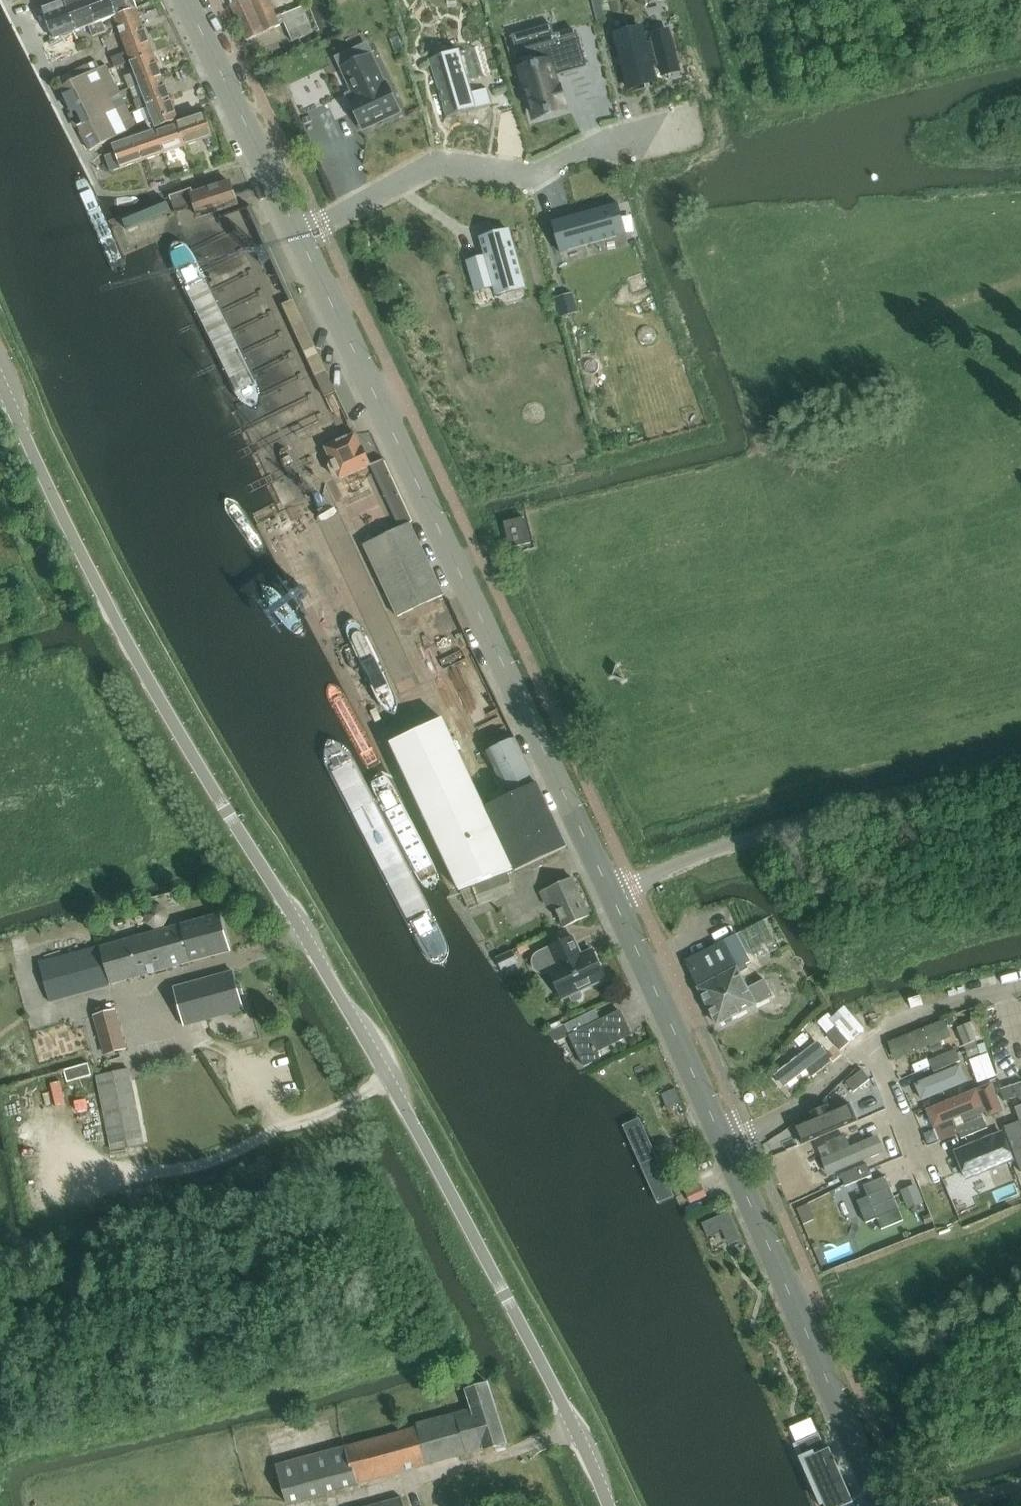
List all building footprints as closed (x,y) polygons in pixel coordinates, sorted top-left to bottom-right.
[(65,2),(76,32),(90,27),(93,38),(100,35),(86,0),(71,0),(65,2)] [(115,18),(109,0),(86,0),(100,35),(107,32),(103,22),(115,18)] [(115,18),(136,10),(137,10),(133,0),(109,0),(115,18)] [(231,4),(247,41),(281,26),(269,0),(240,0),(231,4)] [(597,22),(605,20),(600,0),(592,0),(597,22)] [(65,2),(44,10),(48,21),(40,24),(44,36),(52,33),(55,40),(76,32),(65,2)] [(314,34),(302,9),(281,17),(294,43),(314,34)] [(129,55),(131,62),(153,54),(136,10),(115,18),(129,55)] [(645,31),(614,39),(627,87),(658,79),(655,69),(659,68),(659,71),(680,65),(672,34),(651,40),(652,43),(648,44),(645,31)] [(578,35),(534,48),(540,67),(522,72),(535,117),(547,114),(547,115),(552,114),(551,112),(563,109),(561,104),(563,103),(559,90),(557,90),(554,78),(587,68),(578,35)] [(473,94),(469,81),(484,77),(476,49),(463,53),(463,51),(429,61),(446,118),(492,105),(488,90),(473,94)] [(136,74),(126,78),(130,88),(161,76),(153,54),(131,62),(136,74)] [(400,113),(386,84),(385,84),(372,56),(343,70),(356,98),(350,101),(364,130),(400,113)] [(75,82),(60,90),(90,151),(137,128),(107,66),(100,69),(96,62),(71,74),(75,82)] [(161,76),(130,88),(138,111),(148,107),(170,99),(161,76)] [(153,120),(147,122),(150,130),(157,128),(177,121),(178,120),(170,99),(148,107),(153,120)] [(206,115),(179,124),(186,147),(213,137),(206,115)] [(177,121),(157,128),(166,154),(186,147),(179,124),(177,121)] [(150,130),(151,133),(149,134),(148,130),(137,134),(146,161),(166,154),(157,128),(150,130)] [(113,147),(116,155),(107,158),(112,172),(146,161),(137,134),(125,138),(126,142),(113,147)] [(238,206),(230,183),(193,196),(192,192),(172,198),(176,214),(196,207),(200,219),(238,206)] [(623,236),(615,205),(552,222),(561,253),(623,236)] [(509,231),(481,238),(486,257),(468,262),(476,292),(495,287),(497,296),(525,288),(509,231)] [(572,294),(557,299),(562,318),(577,313),(572,294)] [(293,301),(282,306),(290,323),(301,318),(293,301)] [(326,374),(316,378),(325,398),(336,393),(327,373),(326,374)] [(337,443),(338,444),(326,449),(332,463),(330,468),(335,478),(340,480),(370,467),(369,466),(362,449),(361,449),(355,436),(349,439),(348,438),(337,443)] [(413,521),(384,461),(369,466),(370,467),(371,466),(400,527),(413,521)] [(511,548),(532,544),(526,519),(506,524),(511,548)] [(410,524),(365,546),(399,618),(444,597),(410,524)] [(444,720),(392,744),(460,891),(514,870),(510,861),(486,809),(485,809),(444,720)] [(509,798),(486,809),(510,861),(514,870),(516,873),(568,849),(538,785),(515,739),(487,753),(509,798)] [(508,874),(462,892),(470,910),(515,893),(508,874)] [(572,878),(541,893),(546,904),(552,902),(564,928),(590,916),(572,878)] [(150,909),(146,917),(148,925),(156,929),(164,926),(168,919),(166,911),(159,907),(150,909)] [(111,986),(111,985),(229,952),(219,916),(101,948),(101,947),(39,964),(50,1003),(111,986)] [(737,970),(751,963),(736,935),(686,962),(700,992),(701,992),(718,1026),(773,997),(764,981),(747,989),(737,970)] [(581,992),(606,980),(593,951),(582,956),(574,938),(540,953),(537,955),(535,958),(534,962),(534,966),(535,969),(538,972),(541,973),(545,974),(548,973),(550,972),(563,1000),(570,997),(572,1001),(575,1002),(581,1000),(583,996),(581,992)] [(512,952),(497,959),(503,970),(517,963),(512,952)] [(233,972),(175,988),(185,1027),(243,1011),(233,972)] [(846,1010),(836,1018),(853,1039),(863,1031),(846,1010)] [(114,1011),(95,1016),(98,1028),(110,1024),(118,1054),(126,1052),(114,1011)] [(566,1027),(549,1035),(557,1043),(570,1037),(585,1067),(600,1059),(597,1052),(632,1035),(620,1012),(595,1025),(589,1014),(565,1026),(566,1027)] [(827,1017),(820,1023),(830,1034),(837,1028),(827,1017)] [(979,1020),(958,1029),(970,1059),(983,1054),(978,1041),(984,1039),(979,1020)] [(944,1023),(890,1046),(897,1062),(951,1040),(944,1023)] [(830,1034),(828,1036),(841,1051),(850,1043),(837,1028),(830,1034)] [(827,1054),(818,1042),(775,1077),(784,1089),(807,1071),(813,1078),(832,1063),(830,1060),(834,1057),(830,1052),(827,1054)] [(935,1073),(961,1062),(956,1051),(930,1062),(935,1073)] [(988,1054),(970,1061),(978,1084),(996,1077),(988,1054)] [(92,1077),(89,1065),(65,1072),(69,1083),(92,1077)] [(863,1071),(847,1083),(854,1093),(870,1080),(863,1071)] [(130,1072),(98,1078),(113,1150),(144,1144),(130,1072)] [(958,1072),(917,1088),(923,1102),(963,1085),(958,1072)] [(992,1084),(977,1091),(984,1107),(989,1119),(1004,1113),(992,1084)] [(1002,1093),(1006,1104),(1020,1099),(1020,1086),(1002,1093)] [(675,1090),(661,1095),(667,1109),(670,1108),(681,1104),(675,1090)] [(983,1107),(984,1107),(977,1091),(928,1111),(934,1127),(962,1116),(965,1122),(985,1113),(983,1107)] [(814,1119),(795,1127),(802,1145),(858,1122),(850,1104),(830,1112),(828,1108),(812,1114),(814,1119)] [(1015,1110),(1020,1124),(1005,1129),(1014,1152),(1020,1149),(1020,1108),(1015,1110)] [(639,1116),(623,1123),(657,1201),(673,1194),(639,1116)] [(962,1139),(988,1129),(983,1118),(957,1128),(962,1139)] [(1013,1161),(1002,1134),(956,1153),(967,1180),(1013,1161)] [(819,1149),(823,1160),(822,1160),(829,1176),(885,1153),(878,1136),(851,1148),(845,1136),(827,1144),(827,1145),(819,1149)] [(933,1166),(952,1213),(971,1205),(952,1158),(933,1166)] [(842,1176),(846,1187),(872,1176),(868,1165),(842,1176)] [(865,1187),(882,1230),(904,1221),(887,1179),(865,1187)] [(702,1187),(687,1193),(692,1204),(706,1197),(702,1187)] [(917,1189),(903,1195),(909,1210),(924,1204),(917,1189)] [(808,1204),(797,1209),(804,1224),(814,1219),(808,1204)] [(729,1214),(704,1225),(708,1236),(723,1230),(730,1245),(741,1240),(729,1214)] [(418,1428),(276,1466),(287,1504),(508,1444),(489,1385),(466,1392),(471,1410),(417,1425),(418,1428)] [(798,1446),(825,1505),(848,1505),(854,1503),(830,1449),(826,1450),(823,1444),(820,1436),(798,1446)]
